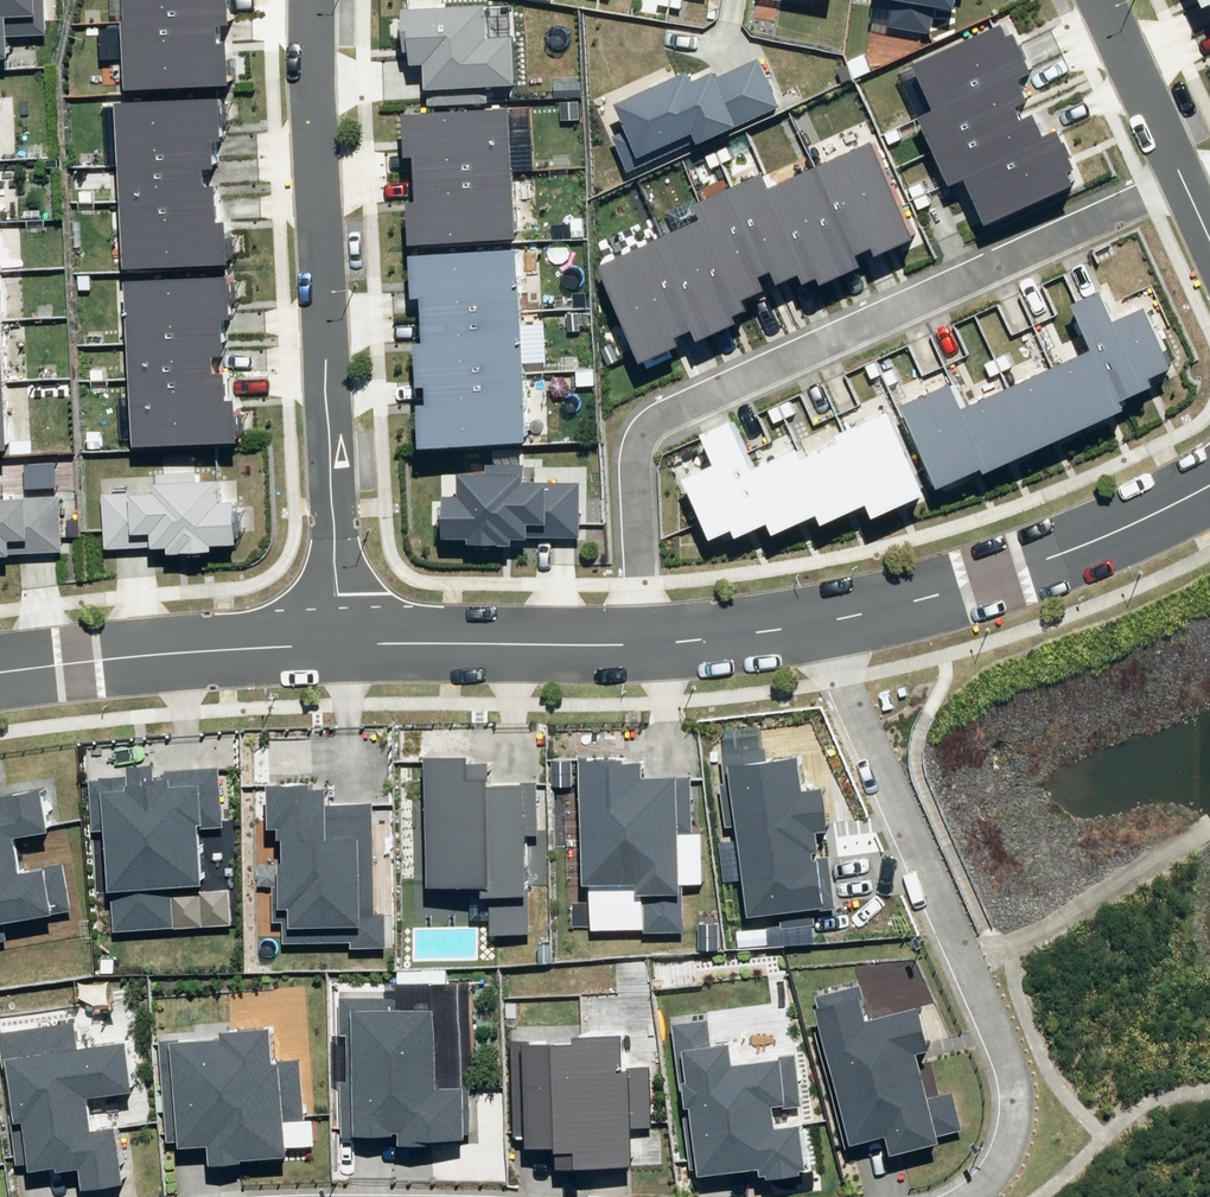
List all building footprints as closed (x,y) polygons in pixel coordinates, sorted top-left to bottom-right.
[(17,48),(16,25),(50,23),(49,0),(0,0),(0,49),(17,48)] [(133,81),(240,76),(238,35),(226,35),(225,14),(237,14),(237,0),(130,0),(133,81)] [(410,3),(413,58),(432,57),(434,97),(491,94),(490,77),(521,75),(519,31),(493,32),(492,0),(464,0),(410,3)] [(893,17),(934,24),(938,0),(896,0),(893,17)] [(1012,15),(918,57),(939,103),(926,109),(957,176),(970,171),(990,215),(1084,173),(1062,124),(1049,130),(1021,67),(1034,62),(1012,15)] [(620,130),(635,163),(705,132),(706,135),(785,100),(765,54),(723,73),(719,64),(699,73),(694,63),(622,95),(635,123),(620,130)] [(1,90),(0,90),(0,436),(18,435),(1,90)] [(230,91),(127,96),(135,260),(237,256),(235,213),(226,214),(224,178),(212,179),(211,160),(223,159),(222,130),(231,130),(230,91)] [(523,228),(516,101),(414,106),(416,148),(425,147),(427,192),(418,193),(420,234),(523,228)] [(709,205),(606,253),(651,351),(686,335),(683,328),(701,320),(706,331),(755,309),(747,290),(805,263),(814,282),(862,259),(858,249),(881,239),(885,248),(922,232),(874,129),(774,175),(770,166),(705,196),(709,205)] [(522,240),(419,245),(421,287),(432,287),(435,333),(423,333),(426,376),(435,376),(436,395),(427,395),(429,437),(532,431),(522,240)] [(238,267),(136,272),(144,437),(246,432),(244,390),(235,390),(233,354),(220,355),(220,336),(232,336),(231,307),(240,306),(238,267)] [(909,396),(946,477),(988,458),(990,463),(1132,399),(1127,389),(1158,376),(1154,367),(1171,359),(1147,305),(1122,317),(1108,287),(1081,299),(1100,341),(967,401),(955,375),(909,396)] [(933,482),(896,403),(763,466),(738,413),(707,428),(720,456),(689,471),(717,529),(741,517),(745,525),(775,510),(782,525),(825,505),(830,516),(877,493),(883,506),(933,482)] [(453,488),(453,528),(476,528),(477,535),(520,535),(520,528),(585,528),(584,477),(528,477),(528,463),(466,463),(466,488),(453,488)] [(163,486),(109,488),(112,540),(177,536),(178,544),(219,542),(218,535),(245,533),(243,492),(226,493),(225,473),(198,474),(198,467),(163,468),(163,486)] [(67,542),(65,491),(10,494),(10,482),(0,483),(0,546),(67,542)] [(768,743),(736,747),(756,907),(836,898),(826,821),(833,820),(828,780),(805,782),(801,749),(769,753),(768,743)] [(479,749),(434,750),(438,877),(494,875),(496,924),(534,923),(530,776),(497,777),(496,756),(479,757),(479,749)] [(575,751),(556,752),(556,779),(576,779),(575,751)] [(597,925),(686,923),(684,769),(651,770),(651,752),(590,753),(592,872),(596,872),(597,925)] [(132,770),(95,772),(98,824),(114,823),(120,924),(179,920),(176,876),(207,874),(204,818),(227,816),(224,763),(159,766),(159,760),(132,761),(132,770)] [(380,906),(376,795),(334,796),(333,776),(276,777),(278,817),(287,817),(289,878),(279,879),(281,914),(290,914),(291,934),(357,932),(357,939),(390,938),(388,906),(380,906)] [(14,938),(9,910),(69,899),(61,856),(27,862),(20,827),(54,821),(47,781),(0,790),(0,940),(14,938)] [(723,914),(701,914),(701,943),(723,943),(723,914)] [(402,989),(344,990),(347,1124),(408,1123),(408,1133),(474,1132),(472,974),(402,975),(402,989)] [(862,978),(821,989),(859,1136),(895,1127),(899,1141),(967,1124),(956,1084),(934,1090),(921,1041),(934,1037),(924,997),(871,1010),(862,978)] [(712,1012),(678,1016),(698,1167),(769,1158),(770,1167),(814,1161),(808,1113),(783,1116),(780,1097),(805,1094),(799,1047),(741,1054),(739,1035),(715,1038),(712,1012)] [(78,1017),(2,1027),(19,1156),(67,1149),(69,1160),(89,1158),(91,1176),(132,1171),(125,1119),(100,1123),(95,1085),(140,1078),(133,1032),(82,1039),(78,1017)] [(167,1035),(176,1138),(218,1135),(220,1151),(294,1145),(291,1112),(306,1111),(301,1053),(280,1055),(277,1018),(228,1022),(228,1030),(167,1035)] [(585,1033),(518,1035),(521,1129),(566,1128),(567,1157),(640,1155),(639,1118),(655,1117),(654,1062),(630,1063),(629,1026),(585,1027),(585,1033)]
